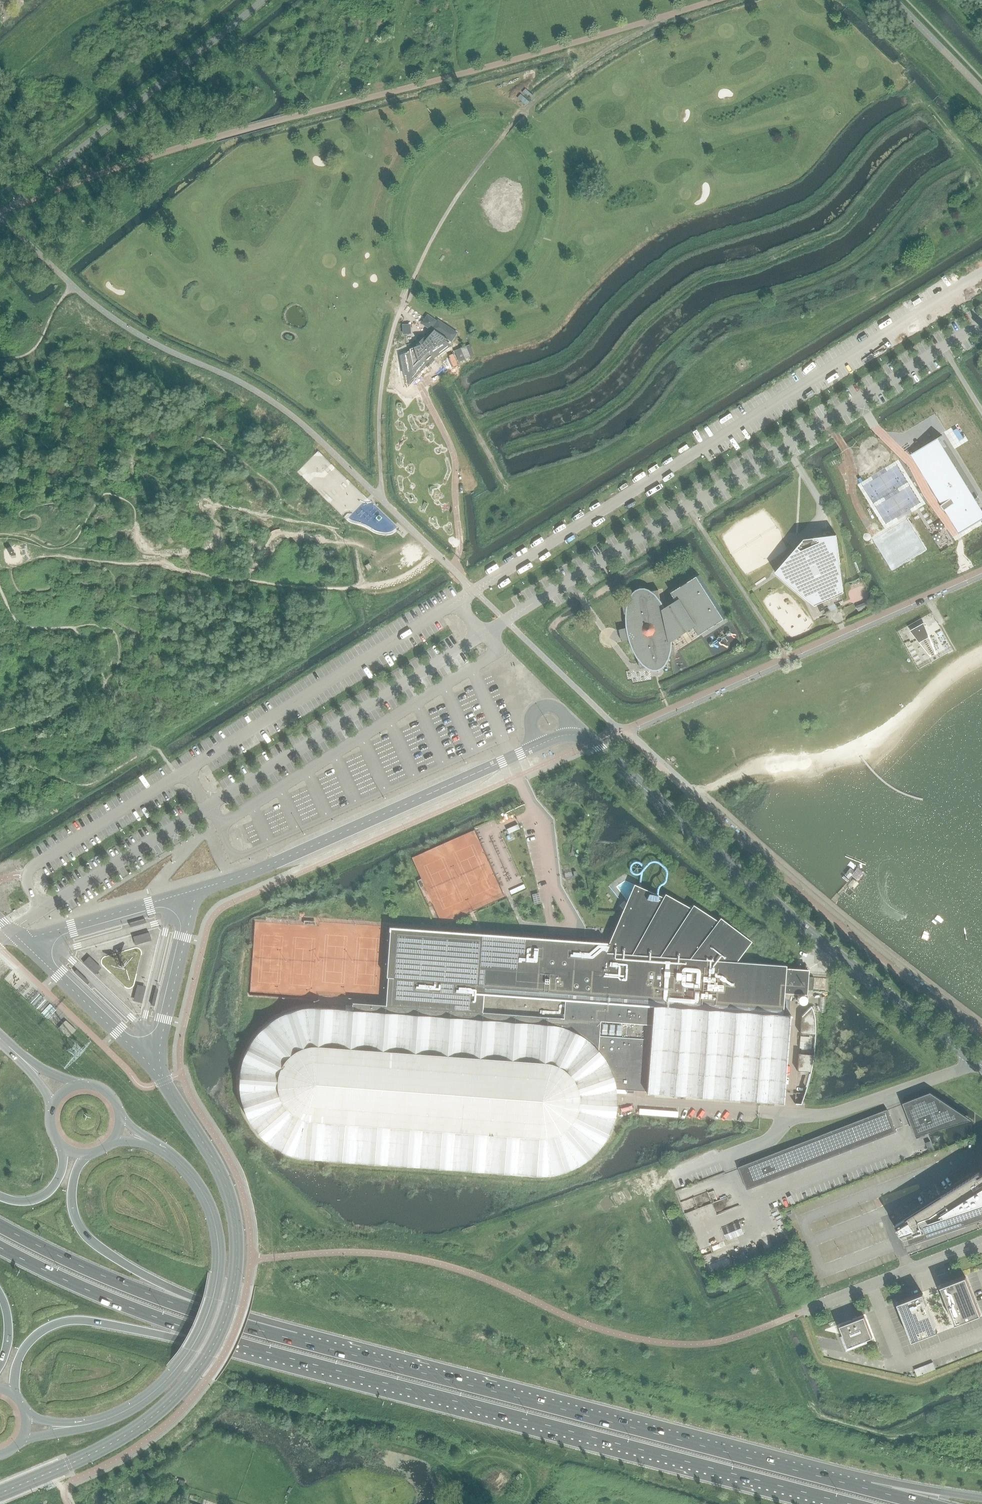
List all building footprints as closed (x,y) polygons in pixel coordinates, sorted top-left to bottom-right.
[(430,328),(437,319),(429,313),(423,322),(430,328)] [(418,342),(420,344),(409,349),(412,367),(420,359),(426,352),(445,341),(431,332),(428,336),(427,334),(418,342)] [(470,357),(465,346),(459,348),(464,359),(470,357)] [(981,506),(977,509),(930,433),(935,430),(934,429),(903,448),(904,449),(905,449),(908,456),(913,462),(916,470),(927,485),(931,494),(942,508),(946,519),(952,525),(951,525),(951,527),(981,508),(981,507),(981,506)] [(814,606),(840,595),(843,593),(836,535),(804,539),(775,572),(814,606)] [(372,568),(369,563),(364,566),(367,571),(372,568)] [(640,669),(648,667),(650,668),(651,668),(653,669),(655,669),(657,669),(659,668),(661,667),(663,666),(665,664),(666,662),(668,658),(668,656),(675,654),(673,644),(670,645),(671,642),(694,626),(700,635),(726,618),(699,575),(672,592),(678,600),(664,609),(663,609),(662,606),(660,602),(658,600),(660,600),(658,590),(650,592),(648,591),(645,590),(643,589),(642,589),(639,590),(638,591),(637,591),(635,592),(634,594),(633,594),(632,596),(631,598),(630,600),(630,601),(629,603),(622,604),(624,614),(628,613),(627,617),(627,621),(628,628),(620,630),(623,641),(630,639),(631,642),(633,646),(633,648),(634,650),(636,653),(638,656),(639,658),(638,659),(640,669)] [(910,631),(918,641),(928,635),(924,623),(910,631)] [(517,824),(506,829),(508,833),(519,829),(517,824)] [(308,1158),(535,1175),(541,1175),(547,1174),(552,1174),(558,1173),(569,1169),(575,1166),(580,1163),(585,1160),(589,1156),(594,1152),(598,1148),(601,1143),(605,1138),(608,1133),(610,1128),(612,1122),(614,1117),(615,1111),(615,1105),(615,1099),(615,1093),(615,1089),(646,1091),(646,1093),(760,1101),(782,1103),(783,1097),(788,1016),(790,1017),(790,1015),(782,1015),(783,993),(785,968),(785,965),(735,962),(751,941),(719,918),(717,921),(692,905),(690,908),(664,894),(663,897),(633,884),(633,885),(635,886),(609,944),(607,943),(606,943),(584,941),(578,940),(461,932),(389,927),(386,977),(387,977),(387,979),(385,1005),(352,1002),(351,1010),(312,1007),(306,1007),(300,1008),(294,1009),(288,1011),(283,1013),(278,1015),(272,1018),(267,1021),(263,1025),(259,1029),(255,1033),(251,1038),(248,1043),(245,1048),(242,1054),(240,1059),(239,1065),(237,1071),(237,1076),(237,1082),(237,1088),(237,1094),(239,1100),(240,1106),(242,1111),(245,1117),(248,1122),(251,1126),(261,1136),(265,1140),(270,1144),(275,1147),(280,1150),(285,1153),(291,1155),(296,1156),(302,1157),(308,1158)] [(523,884),(509,891),(511,895),(525,888),(523,884)] [(532,894),(534,904),(540,903),(538,893),(532,894)] [(150,930),(134,935),(137,943),(153,938),(150,930)] [(91,955),(85,961),(97,972),(103,966),(91,955)] [(785,968),(783,993),(806,995),(808,970),(785,968)] [(800,1016),(799,1033),(814,1034),(814,1018),(813,1012),(810,1006),(800,1016)] [(66,1021),(58,1028),(68,1038),(75,1030),(66,1021)] [(811,1049),(811,1037),(800,1036),(799,1048),(811,1049)] [(798,1053),(797,1065),(796,1071),(810,1072),(811,1066),(813,1054),(798,1053)] [(930,1092),(903,1103),(915,1134),(915,1136),(933,1131),(971,1120),(959,1112),(931,1093),(930,1092)] [(738,1167),(747,1190),(895,1132),(887,1109),(738,1167)] [(981,1175),(979,1172),(896,1224),(897,1227),(896,1228),(901,1234),(902,1234),(905,1244),(981,1218),(981,1174),(981,1175)] [(723,1226),(729,1239),(746,1232),(740,1219),(723,1226)] [(941,1287),(955,1324),(954,1324),(954,1325),(980,1315),(965,1277),(940,1287),(941,1287)] [(897,1303),(912,1342),(937,1332),(937,1331),(936,1331),(922,1295),(923,1294),(922,1294),(897,1303)] [(839,1326),(848,1347),(872,1337),(864,1316),(839,1326)] [(919,1374),(938,1368),(935,1362),(917,1368),(919,1374)]
